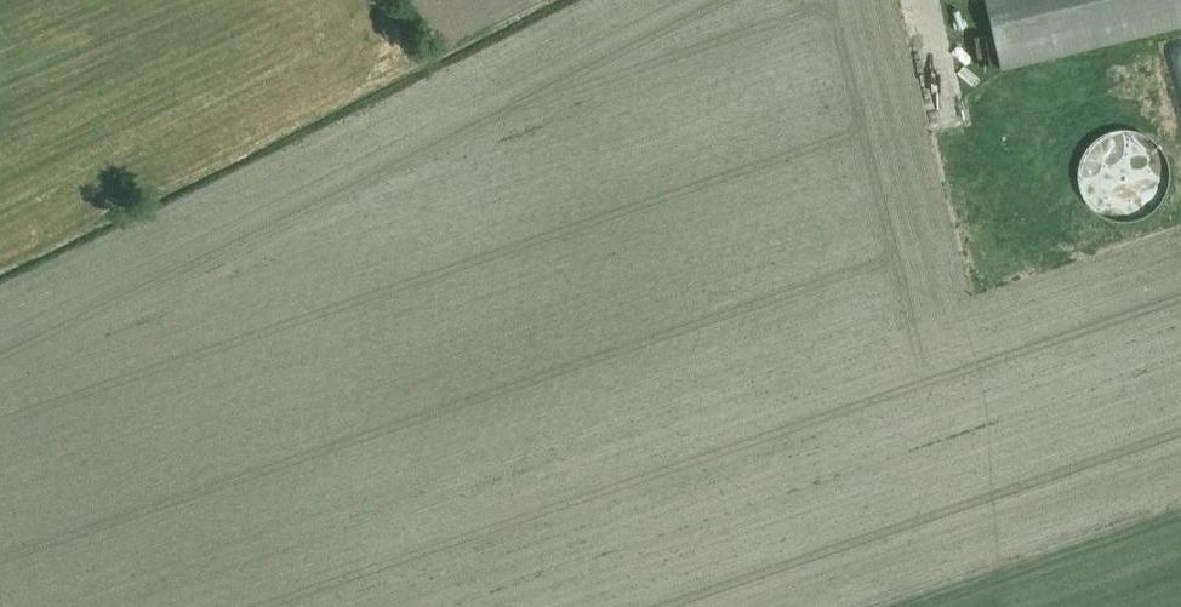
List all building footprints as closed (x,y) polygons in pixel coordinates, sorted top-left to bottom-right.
[(1180,26),(1180,0),(985,0),(1001,68),(1180,26)] [(1073,161),(1115,219),(1177,174),(1135,117),(1073,161)]
